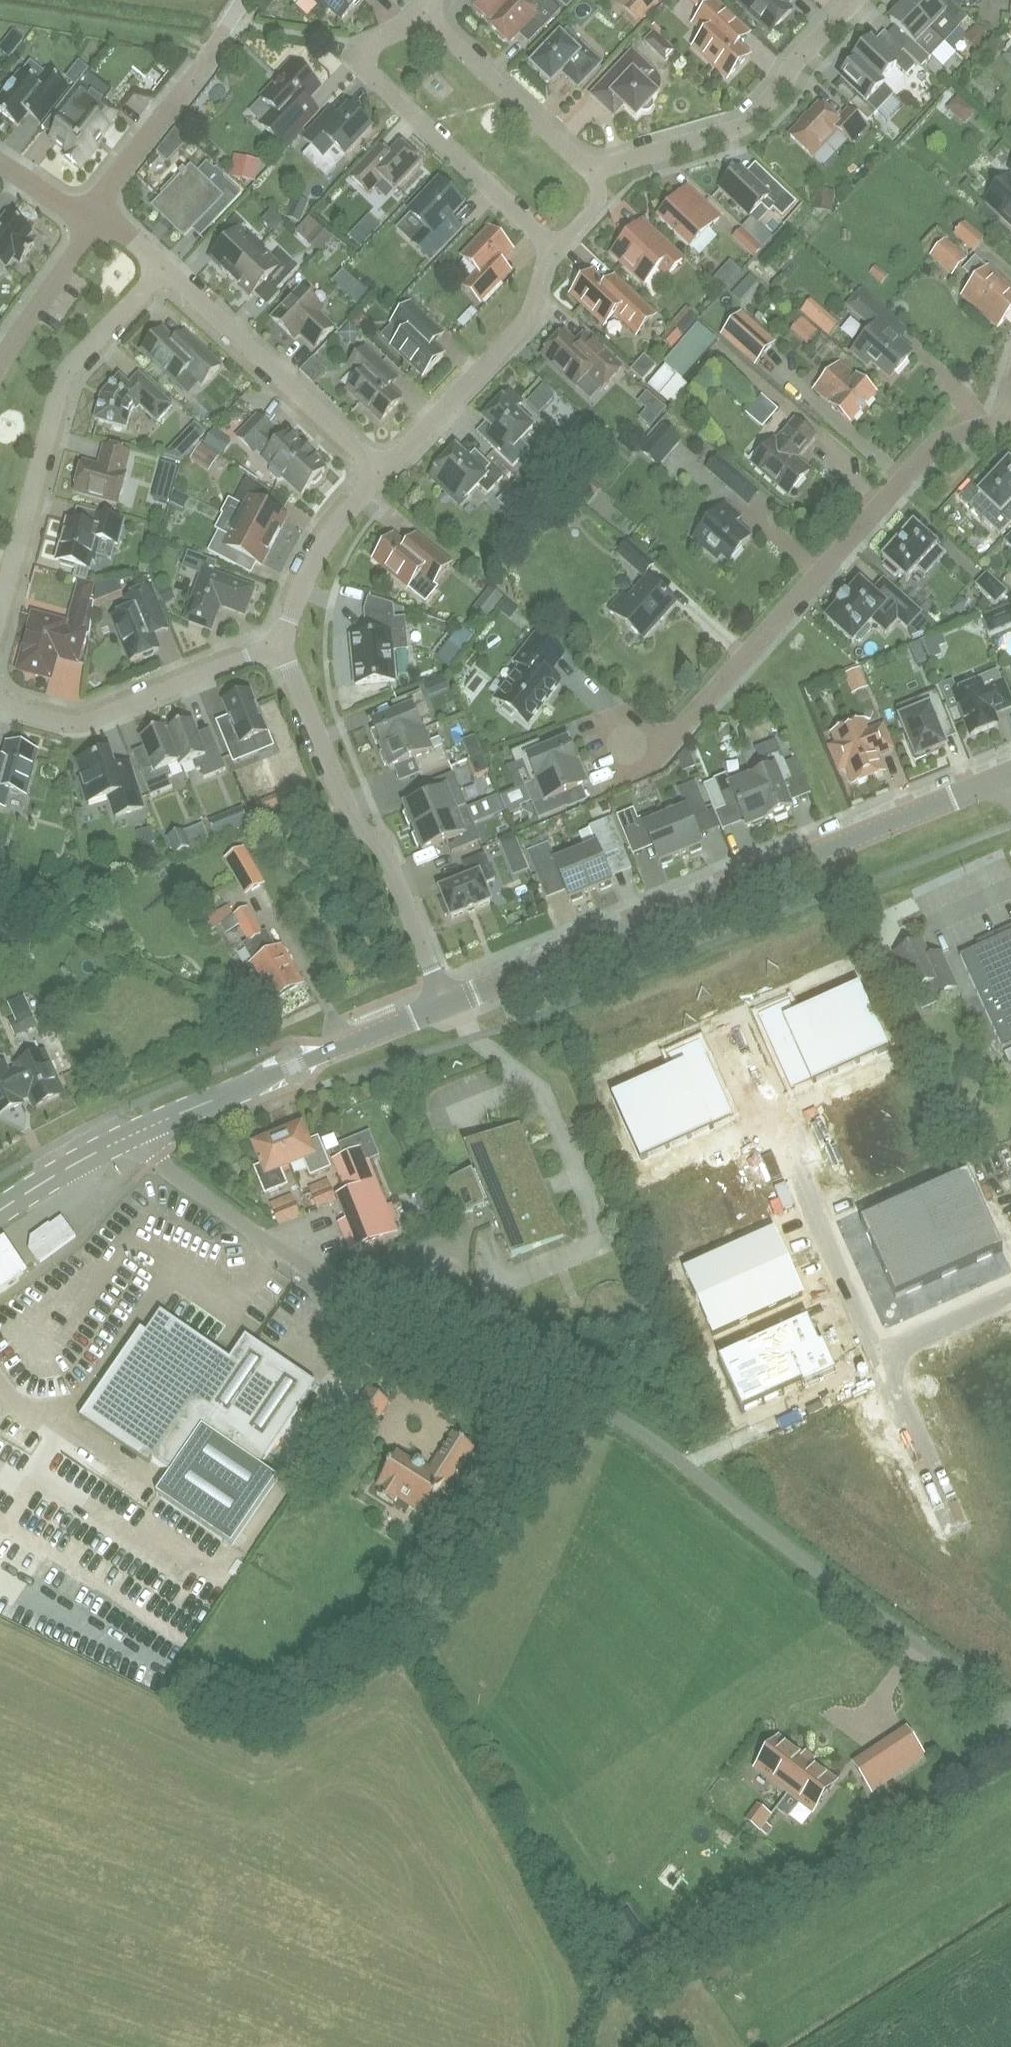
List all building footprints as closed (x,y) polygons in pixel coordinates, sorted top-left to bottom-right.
[(320,5),(323,2),(342,21),(361,0),(314,0),(320,5)] [(473,7),(476,9),(476,13),(481,18),(485,18),(492,24),(490,26),(490,27),(516,0),(480,0),(473,7)] [(550,0),(537,0),(535,3),(532,1),(526,7),(519,0),(516,0),(490,27),(498,34),(498,37),(503,42),(507,42),(509,45),(531,21),(541,31),(561,10),(550,0)] [(623,11),(637,25),(661,0),(619,0),(616,4),(623,11)] [(704,1),(705,0),(688,0),(697,8),(704,1)] [(739,3),(771,34),(792,12),(786,6),(791,0),(742,0),(739,3)] [(945,43),(968,18),(950,1),(942,10),(931,0),(910,0),(905,6),(945,43)] [(749,57),(736,45),(747,33),(715,3),(695,24),(707,36),(695,48),(728,79),(749,57)] [(921,68),(930,59),(945,43),(905,6),(890,22),(911,42),(903,51),(921,68)] [(981,25),(970,38),(985,51),(996,39),(981,25)] [(964,29),(950,42),(958,50),(972,36),(964,29)] [(655,34),(646,43),(665,61),(674,52),(655,34)] [(561,36),(532,66),(541,74),(540,78),(546,83),(550,83),(552,85),(563,73),(578,88),(601,64),(585,48),(579,43),(573,49),(561,36)] [(854,59),(883,87),(884,86),(881,83),(897,67),(907,76),(915,67),(897,50),(889,58),(871,42),(854,59)] [(653,110),(654,106),(653,101),(657,96),(655,94),(658,91),(659,86),(659,81),(657,77),(653,74),(654,73),(633,54),(593,96),(614,116),(623,105),(637,118),(642,113),(646,114),(650,113),(653,110)] [(868,122),(877,113),(893,96),(883,87),(854,59),(854,60),(857,62),(841,79),(858,96),(850,105),(868,122)] [(273,109),(259,124),(265,129),(284,147),(304,126),(316,114),(317,112),(316,111),(306,102),(320,87),(310,78),(306,78),(290,63),(279,75),(282,78),(262,99),(273,109)] [(53,108),(68,89),(47,72),(36,85),(22,74),(0,102),(0,113),(17,127),(27,114),(40,124),(53,108)] [(116,114),(78,85),(51,119),(62,128),(52,140),(69,154),(66,158),(80,170),(98,148),(95,146),(109,129),(106,127),(116,114)] [(964,127),(975,114),(958,99),(947,112),(964,127)] [(339,119),(330,110),(303,139),(323,158),(334,146),(346,157),(373,129),(363,120),(366,117),(354,106),(351,109),(349,107),(339,119)] [(790,137),(813,158),(838,131),(851,144),(866,128),(849,111),(838,123),(820,106),(790,137)] [(380,147),(379,148),(351,178),(368,194),(382,179),(395,191),(420,164),(413,156),(414,153),(407,146),(403,148),(401,145),(390,157),(380,147)] [(258,162),(232,157),(228,177),(254,182),(258,162)] [(204,214),(213,224),(238,198),(227,188),(219,197),(190,169),(186,174),(182,171),(178,175),(182,178),(178,183),(174,179),(161,193),(165,196),(154,207),(184,235),(204,214)] [(795,202),(788,195),(769,177),(759,187),(740,169),(732,178),(730,177),(726,177),(721,182),(721,186),(723,188),(721,190),(750,217),(761,206),(770,214),(774,210),(783,218),(795,205),(795,202)] [(986,202),(1010,225),(1010,175),(986,202)] [(439,230),(464,205),(440,183),(410,215),(425,228),(412,241),(432,260),(450,241),(439,230)] [(841,212),(842,193),(821,192),(820,212),(841,212)] [(679,199),(659,219),(691,249),(720,218),(703,203),(694,213),(679,199)] [(0,227),(0,265),(5,269),(13,258),(21,264),(34,245),(27,239),(32,233),(8,216),(0,227)] [(230,279),(259,249),(240,231),(244,226),(235,217),(214,238),(215,239),(218,235),(226,243),(210,260),(230,279)] [(973,253),(984,240),(965,222),(953,235),(973,253)] [(660,268),(665,268),(671,273),(683,260),(643,223),(634,233),(633,232),(612,254),(644,285),(660,268)] [(741,228),(732,238),(753,258),(762,248),(741,228)] [(501,263),(513,251),(490,230),(463,259),(478,273),(464,287),(481,303),(510,272),(501,263)] [(331,256),(340,240),(328,233),(319,249),(331,256)] [(931,255),(929,257),(952,277),(967,259),(945,239),(944,241),(931,255)] [(259,249),(230,279),(250,298),(254,293),(266,280),(276,290),(277,290),(297,268),(279,252),(271,260),(259,249)] [(1010,314),(1010,287),(989,267),(987,269),(976,259),(964,272),(976,283),(963,297),(998,329),(1010,314)] [(607,287),(593,274),(572,296),(604,326),(616,314),(637,335),(654,316),(615,279),(607,287)] [(317,346),(333,329),(318,315),(322,311),(300,290),(294,296),(292,295),(282,305),(284,306),(272,319),(293,340),(299,334),(305,334),(317,346)] [(868,367),(872,362),(891,379),(912,355),(885,330),(894,320),(862,291),(851,305),(862,315),(860,317),(875,330),(871,334),(867,333),(860,341),(861,346),(854,354),(868,367)] [(802,313),(814,323),(823,313),(811,303),(802,313)] [(404,335),(392,347),(423,377),(443,356),(429,343),(438,333),(437,331),(431,326),(430,325),(427,322),(409,305),(392,323),(394,325),(404,335)] [(693,310),(678,326),(690,336),(704,320),(693,310)] [(756,366),(775,344),(742,315),(723,336),(756,366)] [(801,320),(791,331),(806,345),(817,334),(801,320)] [(683,381),(717,342),(699,326),(665,365),(683,381)] [(669,329),(659,340),(669,350),(679,338),(669,329)] [(175,343),(162,331),(143,352),(175,383),(187,370),(202,384),(219,366),(185,333),(175,343)] [(586,335),(576,346),(564,334),(560,339),(555,339),(548,347),(548,351),(544,356),(577,388),(588,376),(603,390),(622,369),(586,335)] [(380,422),(400,400),(388,389),(396,380),(364,349),(348,367),(360,378),(348,391),(380,422)] [(650,357),(637,373),(649,384),(663,369),(650,357)] [(319,359),(307,372),(321,385),(333,372),(319,359)] [(851,424),(877,395),(841,362),(815,391),(831,406),(831,407),(851,424)] [(172,406),(154,389),(138,373),(127,384),(119,376),(104,392),(105,393),(102,400),(100,400),(94,421),(126,429),(127,427),(126,427),(131,411),(134,408),(136,409),(140,406),(157,422),(172,406)] [(633,373),(624,386),(638,395),(647,382),(633,373)] [(773,385),(757,417),(774,425),(780,413),(779,413),(789,393),(773,385)] [(549,387),(532,402),(544,415),(561,399),(549,387)] [(510,393),(484,421),(487,423),(494,430),(484,441),(492,447),(513,468),(530,450),(521,442),(534,429),(515,412),(522,405),(510,393)] [(324,470),(311,458),(313,456),(302,445),(300,447),(287,434),(277,445),(268,436),(272,431),(258,417),(238,438),(252,452),(257,448),(266,457),(264,459),(273,467),(270,470),(270,474),(277,481),(281,481),(284,478),(301,494),(311,484),(316,484),(322,477),(322,473),(324,470)] [(798,460),(816,438),(796,421),(777,442),(775,440),(754,465),(790,495),(811,471),(798,460)] [(197,423),(183,437),(195,448),(209,434),(197,423)] [(665,428),(644,453),(659,466),(681,442),(665,428)] [(212,438),(197,462),(216,473),(230,449),(212,438)] [(83,463),(75,493),(118,504),(126,475),(124,474),(129,454),(104,447),(100,462),(103,462),(101,468),(83,463)] [(456,450),(430,477),(461,506),(480,486),(488,494),(504,478),(482,457),(475,451),(467,459),(459,452),(456,450)] [(759,493),(742,478),(718,457),(708,469),(749,505),(759,493)] [(1010,504),(1010,464),(1009,462),(1000,472),(997,469),(985,482),(988,484),(979,494),(994,508),(983,520),(1000,536),(1010,525),(1010,505),(1010,504)] [(237,522),(274,542),(286,518),(265,507),(271,496),(246,479),(234,502),(245,508),(237,522)] [(694,540),(709,552),(712,548),(730,563),(751,539),(735,525),(741,518),(726,504),(698,536),(694,540)] [(92,561),(94,562),(97,549),(95,549),(98,539),(117,545),(123,522),(96,515),(95,516),(96,516),(93,528),(67,521),(56,561),(61,562),(60,565),(74,569),(75,566),(90,570),(90,569),(90,568),(92,561)] [(208,552),(239,568),(239,567),(235,565),(240,555),(261,566),(274,542),(237,522),(229,537),(218,532),(208,552)] [(930,555),(939,563),(946,555),(938,547),(936,545),(936,546),(915,527),(915,526),(914,525),(912,526),(912,527),(884,558),(883,559),(884,561),(884,560),(886,562),(883,566),(895,577),(898,573),(906,580),(905,580),(907,581),(908,580),(908,579),(930,555)] [(393,538),(374,561),(409,589),(420,575),(433,586),(434,584),(450,565),(432,550),(419,539),(409,551),(407,549),(393,538)] [(644,580),(656,566),(629,541),(617,555),(644,580)] [(189,552),(183,568),(202,575),(185,620),(210,629),(218,607),(222,606),(244,614),(253,589),(214,574),(218,563),(189,552)] [(976,585),(996,605),(1008,592),(987,573),(976,585)] [(837,604),(840,607),(830,619),(829,619),(828,620),(829,622),(830,622),(852,641),(851,642),(853,643),(854,642),(854,641),(856,639),(860,642),(871,629),(868,626),(871,622),(886,635),(899,621),(908,629),(922,613),(884,579),(870,593),(862,586),(862,585),(861,584),(859,586),(849,598),(846,595),(837,604)] [(77,663),(84,634),(89,635),(94,602),(89,601),(93,586),(79,582),(68,625),(33,616),(19,670),(50,678),(54,661),(59,658),(77,663)] [(644,640),(676,605),(652,583),(632,605),(623,597),(611,610),(644,640)] [(142,657),(146,659),(153,656),(154,652),(158,650),(152,636),(168,630),(151,589),(125,599),(130,611),(113,618),(131,662),(142,657)] [(491,620),(510,601),(504,594),(484,613),(491,620)] [(367,636),(351,637),(356,686),(395,682),(393,652),(391,633),(395,633),(394,620),(393,607),(369,599),(365,612),(367,636)] [(990,632),(1010,623),(1010,609),(1010,608),(985,618),(990,632)] [(460,626),(448,642),(461,652),(473,636),(460,626)] [(935,636),(923,640),(931,660),(942,655),(939,648),(947,645),(942,633),(935,636)] [(564,655),(559,651),(538,635),(516,663),(521,667),(496,699),(504,706),(501,709),(512,717),(515,714),(528,725),(560,684),(548,675),(564,655)] [(850,676),(857,696),(873,690),(866,670),(850,676)] [(993,714),(1010,707),(1010,702),(1003,682),(984,690),(981,684),(954,695),(971,736),(998,725),(993,714)] [(945,747),(943,742),(940,733),(941,728),(951,725),(937,691),(916,700),(921,712),(901,720),(910,742),(907,743),(915,763),(931,757),(929,753),(945,747)] [(266,734),(249,693),(224,704),(238,735),(225,741),(234,763),(257,753),(252,740),(266,734)] [(380,743),(382,748),(422,731),(417,718),(429,713),(421,693),(392,704),(397,716),(373,725),(376,730),(371,732),(376,745),(380,743)] [(203,750),(191,722),(188,723),(185,722),(178,725),(177,728),(168,732),(166,728),(181,767),(193,762),(197,771),(200,769),(204,779),(226,770),(210,730),(209,730),(215,745),(203,750)] [(834,734),(838,745),(831,748),(840,771),(847,768),(854,784),(883,772),(876,756),(892,749),(883,727),(867,734),(862,722),(834,734)] [(181,767),(166,728),(156,732),(153,731),(146,734),(144,737),(142,738),(153,766),(140,771),(150,796),(172,787),(168,778),(172,776),(168,768),(179,763),(181,767)] [(422,731),(382,748),(384,752),(380,754),(385,766),(389,765),(391,770),(415,760),(421,775),(450,763),(440,739),(428,744),(422,731)] [(477,760),(489,755),(481,737),(469,742),(477,760)] [(537,781),(577,765),(575,760),(579,759),(574,746),(570,748),(568,743),(544,753),(539,741),(511,753),(516,766),(528,761),(537,781)] [(3,807),(7,791),(25,795),(36,752),(8,745),(3,761),(0,761),(0,806),(3,807)] [(80,780),(85,797),(87,803),(109,796),(115,817),(142,808),(128,763),(114,768),(109,752),(93,757),(92,754),(80,758),(81,761),(78,762),(83,779),(80,780)] [(751,774),(769,819),(773,817),(775,821),(788,816),(786,812),(791,810),(781,786),(793,781),(781,753),(760,761),(762,766),(749,771),(750,775),(751,774)] [(579,769),(577,765),(537,781),(525,787),(539,820),(568,808),(563,797),(586,787),(584,782),(588,780),(583,767),(579,769)] [(413,825),(415,829),(456,813),(447,792),(459,787),(454,774),(425,786),(430,797),(406,807),(408,812),(404,814),(409,826),(413,825)] [(764,821),(769,819),(751,774),(750,775),(730,783),(727,775),(714,780),(726,809),(737,804),(747,828),(752,826),(753,830),(766,825),(764,821)] [(666,818),(681,855),(690,851),(691,855),(702,850),(701,847),(702,846),(691,821),(708,814),(695,783),(678,790),(687,810),(666,818)] [(298,789),(285,794),(290,807),(303,802),(298,789)] [(468,808),(456,813),(415,829),(417,834),(413,835),(418,848),(422,846),(424,851),(448,842),(453,853),(481,842),(468,808)] [(681,855),(666,818),(655,823),(652,815),(638,821),(634,811),(618,817),(627,839),(647,831),(660,863),(661,863),(663,866),(673,862),(672,858),(681,855)] [(230,816),(210,825),(215,837),(235,829),(248,824),(243,812),(230,816)] [(712,821),(718,840),(729,837),(723,818),(712,821)] [(576,855),(591,891),(600,888),(601,891),(612,887),(611,883),(612,883),(601,858),(622,849),(611,820),(596,826),(603,844),(576,855)] [(194,846),(213,842),(210,828),(191,832),(194,846)] [(183,831),(168,838),(175,853),(189,847),(184,834),(183,831)] [(505,844),(492,849),(496,861),(509,856),(505,844)] [(582,895),(591,891),(576,855),(555,863),(548,846),(529,854),(538,876),(557,868),(570,900),(571,900),(573,903),(584,899),(582,895)] [(246,897),(266,885),(244,848),(224,859),(246,897)] [(440,902),(446,917),(450,915),(452,919),(467,913),(476,909),(491,903),(484,885),(495,881),(485,855),(463,864),(469,879),(441,891),(444,900),(440,902)] [(239,926),(248,942),(243,945),(254,964),(253,964),(274,1001),(302,984),(281,948),(277,950),(266,932),(262,934),(247,908),(233,916),(239,926)] [(961,957),(1003,1049),(1010,1046),(1010,934),(961,957)] [(922,943),(897,955),(914,992),(933,983),(939,996),(957,988),(946,964),(941,952),(929,958),(922,943)] [(811,1083),(813,1086),(889,1052),(860,987),(794,1017),(790,1007),(792,1006),(791,1004),(758,1019),(791,1092),(811,1083)] [(16,1020),(8,1024),(14,1036),(38,1026),(25,999),(9,1006),(16,1020)] [(714,1130),(712,1127),(732,1118),(699,1045),(667,1060),(668,1062),(670,1061),(674,1070),(611,1098),(640,1163),(714,1130)] [(17,1071),(9,1075),(4,1064),(0,1066),(0,1116),(23,1105),(21,1102),(30,1098),(34,1109),(63,1095),(44,1054),(15,1067),(17,1071)] [(905,1085),(828,1120),(846,1159),(835,1164),(852,1201),(887,1185),(939,1161),(905,1085)] [(447,1183),(460,1215),(490,1203),(513,1258),(565,1236),(519,1126),(467,1148),(477,1171),(447,1183)] [(277,1134),(292,1169),(305,1163),(311,1177),(331,1168),(318,1138),(308,1142),(302,1127),(294,1130),(293,1128),(277,1134)] [(277,1134),(261,1141),(262,1144),(254,1147),(262,1166),(255,1169),(265,1195),(288,1185),(283,1173),(292,1169),(277,1134)] [(342,1157),(333,1161),(347,1195),(339,1198),(359,1246),(397,1231),(367,1159),(363,1149),(342,1157)] [(1003,1252),(969,1175),(861,1223),(896,1300),(1003,1252)] [(318,1209),(335,1202),(325,1178),(307,1186),(318,1209)] [(282,1224),(302,1215),(294,1196),(274,1205),(282,1224)] [(41,1264),(76,1238),(62,1218),(33,1240),(31,1251),(41,1264)] [(713,1338),(803,1298),(773,1232),(683,1272),(713,1338)] [(28,1269),(6,1233),(0,1237),(0,1288),(28,1269)] [(89,1418),(170,1474),(157,1495),(232,1546),(278,1479),(261,1468),(317,1387),(246,1338),(227,1365),(205,1350),(209,1346),(161,1313),(89,1418)] [(805,1390),(837,1375),(824,1345),(820,1347),(809,1321),(719,1361),(742,1413),(803,1386),(805,1390)] [(391,1403),(368,1389),(347,1423),(370,1437),(391,1403)] [(384,1470),(380,1476),(382,1479),(379,1484),(383,1487),(380,1492),(396,1503),(403,1491),(416,1499),(412,1504),(426,1513),(437,1495),(441,1498),(460,1469),(461,1470),(476,1447),(453,1433),(427,1475),(423,1473),(426,1467),(425,1465),(420,1461),(417,1461),(415,1464),(398,1453),(388,1470),(384,1470)] [(778,1739),(757,1767),(814,1811),(836,1782),(778,1739)] [(917,1748),(858,1774),(868,1796),(926,1770),(917,1748)] [(629,1909),(607,1924),(631,1958),(651,1944),(637,1925),(640,1923),(629,1909)]
